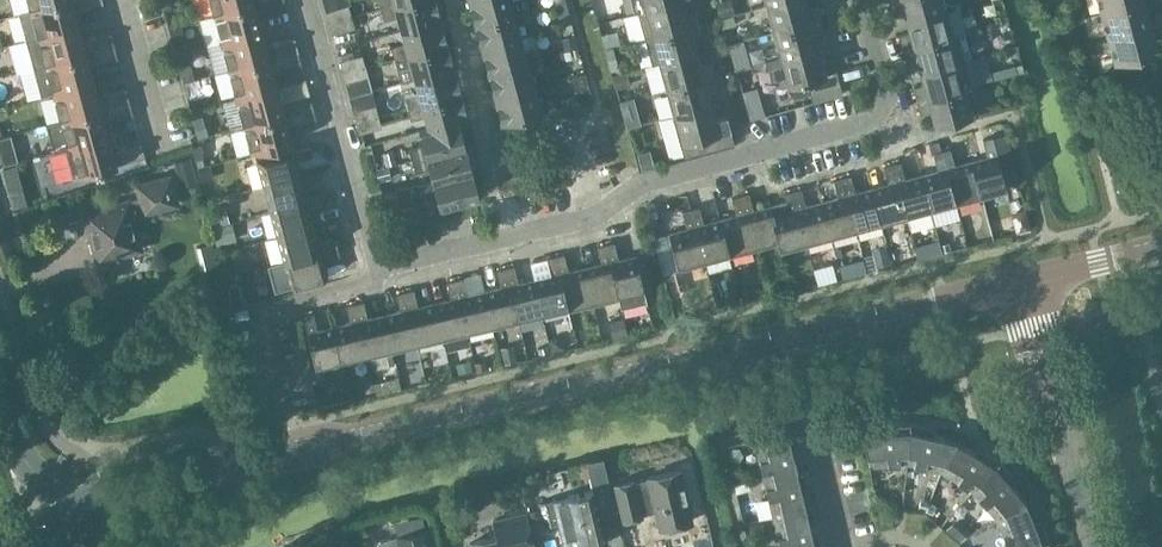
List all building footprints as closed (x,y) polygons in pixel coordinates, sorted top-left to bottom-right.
[(25,41),(37,37),(78,26),(74,12),(103,4),(102,0),(65,0),(29,10),(18,13),(25,41)] [(29,10),(65,0),(27,0),(29,10)] [(213,14),(266,0),(209,0),(213,14)] [(221,42),(262,31),(258,16),(286,8),(284,0),(266,0),(213,14),(221,42)] [(374,10),(381,8),(412,0),(371,0),(374,10)] [(401,30),(441,19),(436,0),(412,0),(381,8),(384,20),(398,17),(401,30)] [(474,23),(528,8),(526,0),(512,0),(511,0),(468,0),(474,23)] [(553,1),(558,19),(569,16),(565,0),(558,0),(553,1)] [(644,11),(647,10),(646,10),(678,1),(678,0),(641,0),(644,11)] [(718,3),(722,18),(735,14),(731,0),(729,0),(720,3),(718,3)] [(772,32),(822,19),(818,5),(806,8),(802,6),(800,0),(787,0),(767,5),(768,6),(770,14),(767,15),(772,32)] [(891,10),(903,6),(908,9),(910,18),(942,9),(942,8),(940,0),(941,0),(889,0),(891,10)] [(1143,0),(1096,0),(1099,12),(1143,0)] [(1106,37),(1150,25),(1143,0),(1099,12),(1106,37)] [(647,10),(644,11),(637,13),(644,38),(701,23),(697,9),(685,13),(681,10),(678,1),(646,10),(647,10)] [(531,20),(528,8),(474,23),(481,48),(521,37),(517,24),(531,20)] [(945,8),(942,8),(942,9),(910,18),(913,27),(910,31),(898,34),(902,48),(952,34),(945,8)] [(352,16),(329,23),(332,34),(355,28),(352,16)] [(734,16),(723,19),(724,24),(725,29),(736,26),(734,16)] [(391,46),(394,58),(447,44),(441,19),(401,30),(405,42),(391,46)] [(779,49),(781,57),(782,58),(813,49),(811,40),(814,36),(826,33),(822,19),(772,32),(777,50),(779,49)] [(701,23),(644,38),(651,65),(661,62),(693,54),(690,44),(693,40),(705,37),(701,23)] [(169,28),(168,28),(171,38),(171,39),(184,36),(181,24),(169,28)] [(1150,25),(1106,37),(1113,63),(1157,51),(1150,25)] [(114,46),(111,33),(82,41),(78,26),(37,37),(44,65),(114,46)] [(221,42),(228,70),(298,51),(294,38),(266,46),(262,31),(221,42)] [(617,31),(601,35),(605,48),(620,45),(617,31)] [(922,61),(925,70),(971,58),(963,31),(952,34),(902,48),(906,62),(918,59),(922,61)] [(572,36),(562,39),(565,49),(575,46),(572,36)] [(481,48),(488,73),(541,58),(538,46),(524,50),(521,37),(481,48)] [(365,40),(344,46),(350,68),(385,59),(382,48),(368,51),(365,40)] [(742,40),(728,44),(731,53),(745,49),(742,40)] [(411,66),(415,79),(454,69),(447,44),(394,58),(397,70),(411,66)] [(52,93),(93,82),(89,67),(118,60),(114,46),(44,65),(34,68),(41,96),(52,93)] [(612,48),(605,50),(610,69),(617,67),(612,48)] [(784,86),(789,85),(806,80),(809,93),(840,85),(832,57),(820,61),(816,58),(813,49),(782,58),(781,57),(779,58),(764,63),(768,79),(770,82),(773,85),(776,86),(780,87),(784,86)] [(570,50),(563,52),(565,60),(572,58),(570,50)] [(228,70),(236,98),(277,86),(273,72),(301,64),(298,51),(228,70)] [(699,65),(695,63),(693,54),(661,62),(663,71),(660,72),(665,89),(715,75),(712,62),(699,65)] [(744,55),(733,58),(736,69),(747,66),(744,55)] [(545,70),(541,58),(488,73),(494,97),(534,87),(531,74),(545,70)] [(932,96),(966,87),(978,84),(971,58),(925,70),(927,79),(924,84),(912,87),(916,101),(932,96)] [(221,65),(196,71),(200,85),(225,78),(221,65)] [(1014,65),(992,71),(994,79),(1016,73),(1014,65)] [(365,66),(342,72),(345,83),(368,77),(365,66)] [(404,96),(407,108),(461,93),(454,69),(415,79),(418,92),(404,96)] [(1153,72),(1154,78),(1158,92),(1161,91),(1161,70),(1153,72)] [(403,71),(354,81),(357,97),(407,86),(403,71)] [(626,72),(612,76),(615,88),(629,85),(626,72)] [(585,73),(573,76),(576,89),(588,86),(585,73)] [(707,93),(719,89),(715,75),(665,89),(670,107),(673,106),(675,114),(675,115),(707,106),(704,97),(707,93)] [(1086,79),(1073,85),(1078,100),(1092,95),(1086,79)] [(52,93),(59,121),(129,102),(126,89),(97,97),(93,82),(52,93)] [(243,125),(313,106),(309,93),(281,101),(277,86),(236,98),(243,125)] [(538,99),(534,87),(494,97),(501,123),(555,109),(552,96),(538,99)] [(968,105),(971,104),(966,87),(932,96),(916,101),(920,114),(932,111),(936,113),(939,124),(971,115),(968,105)] [(459,121),(468,119),(461,93),(407,108),(411,120),(425,116),(428,128),(428,129),(458,121),(459,121)] [(766,94),(749,99),(754,117),(771,112),(766,94)] [(59,121),(67,148),(108,137),(104,123),(133,115),(129,102),(59,121)] [(640,123),(634,102),(620,106),(626,127),(640,123)] [(375,104),(352,111),(355,122),(378,116),(375,104)] [(313,106),(243,125),(251,154),(292,143),(288,127),(316,120),(313,106)] [(675,115),(675,114),(672,115),(683,155),(733,142),(726,114),(714,117),(709,115),(707,106),(675,115)] [(201,116),(193,118),(195,127),(198,138),(207,135),(201,116)] [(408,148),(412,160),(465,145),(459,121),(458,121),(428,129),(428,128),(419,131),(422,144),(408,148)] [(108,137),(67,148),(75,177),(116,166),(116,165),(144,158),(141,144),(112,152),(108,137)] [(987,157),(970,161),(980,198),(1006,191),(992,138),(982,140),(987,157)] [(938,141),(930,144),(933,154),(941,151),(938,141)] [(429,168),(432,181),(472,170),(465,145),(412,160),(415,172),(429,168)] [(256,160),(263,186),(300,176),(295,160),(312,155),(310,146),(256,160)] [(950,149),(941,151),(956,205),(980,198),(970,161),(954,166),(950,149)] [(392,150),(382,153),(385,165),(395,163),(392,150)] [(649,150),(637,153),(641,169),(653,166),(649,150)] [(937,170),(921,175),(931,212),(956,205),(941,151),(933,154),(937,170)] [(1121,156),(1125,173),(1139,169),(1134,152),(1121,156)] [(1,157),(3,165),(18,161),(16,153),(1,157)] [(190,158),(174,162),(181,186),(197,181),(190,158)] [(202,158),(195,160),(196,167),(203,165),(202,158)] [(905,179),(900,163),(892,165),(906,218),(931,212),(921,175),(905,179)] [(906,218),(892,165),(883,167),(888,184),(871,188),(881,225),(906,218)] [(210,167),(198,170),(201,183),(214,179),(210,167)] [(388,167),(377,170),(379,181),(390,178),(388,167)] [(418,185),(422,198),(425,210),(479,196),(472,170),(432,181),(418,185)] [(263,186),(270,211),(323,197),(321,188),(304,193),(300,176),(263,186)] [(842,178),(856,232),(881,225),(871,188),(855,193),(850,176),(842,178)] [(126,203),(85,214),(97,260),(139,249),(130,216),(144,213),(176,205),(169,177),(136,186),(140,200),(126,204),(126,203)] [(821,202),(831,239),(856,232),(842,178),(833,181),(838,197),(821,202)] [(792,192),(806,245),(831,239),(821,202),(805,206),(801,189),(792,192)] [(397,191),(384,194),(385,199),(390,214),(402,211),(397,191)] [(788,211),(773,215),(772,215),(779,243),(778,243),(780,252),(806,245),(792,192),(784,194),(788,211)] [(15,193),(10,195),(13,207),(26,203),(23,196),(15,193)] [(779,243),(772,215),(773,215),(771,206),(753,210),(749,194),(740,196),(754,250),(778,243),(779,243)] [(736,215),(719,220),(729,256),(754,250),(740,196),(731,198),(736,215)] [(270,211),(276,236),(313,226),(309,210),(326,205),(323,197),(270,211)] [(698,207),(690,210),(705,263),(729,256),(719,220),(703,224),(698,207)] [(222,209),(210,212),(214,227),(226,223),(222,209)] [(679,270),(705,263),(690,210),(682,212),(686,229),(669,233),(679,270)] [(1017,212),(1012,218),(1016,232),(1029,229),(1025,210),(1017,212)] [(227,225),(211,230),(216,246),(232,241),(227,225)] [(276,236),(283,261),(337,246),(334,238),(318,242),(313,226),(276,236)] [(669,233),(653,237),(663,274),(679,270),(669,233)] [(212,243),(197,246),(202,268),(217,265),(212,243)] [(620,308),(647,302),(636,256),(618,260),(614,243),(605,245),(618,299),(620,308)] [(948,243),(940,245),(942,252),(950,250),(948,243)] [(584,268),(593,305),(618,299),(605,245),(597,247),(601,264),(584,268)] [(339,255),(337,246),(283,261),(290,287),(327,277),(322,259),(339,255)] [(885,247),(872,250),(873,255),(877,269),(890,265),(885,247)] [(816,252),(820,270),(842,265),(838,248),(816,252)] [(230,253),(220,256),(225,275),(236,272),(230,253)] [(593,305),(584,268),(568,271),(564,254),(555,257),(568,311),(593,305)] [(534,279),(543,316),(568,311),(555,257),(547,258),(551,275),(534,279)] [(543,316),(534,279),(518,283),(514,266),(505,268),(518,322),(543,316)] [(518,322),(505,268),(497,270),(501,287),(484,291),(493,328),(518,322)] [(493,328),(484,291),(468,295),(464,278),(455,280),(468,334),(493,328)] [(468,334),(455,280),(447,282),(450,299),(434,303),(443,340),(468,334)] [(238,285),(228,288),(233,306),(243,304),(238,285)] [(405,292),(418,346),(443,340),(434,303),(417,307),(413,290),(405,292)] [(418,346),(405,292),(396,294),(400,311),(384,315),(392,352),(418,346)] [(392,352),(384,315),(367,318),(363,301),(355,304),(367,358),(392,352)] [(333,326),(342,364),(367,358),(355,304),(346,306),(350,322),(333,326)] [(342,364),(333,326),(317,330),(313,313),(303,316),(316,370),(342,364)] [(622,318),(608,321),(611,337),(626,334),(622,318)] [(555,338),(549,339),(552,351),(564,348),(562,342),(555,338)] [(470,361),(457,364),(459,374),(472,370),(470,361)] [(485,361),(475,363),(477,371),(486,369),(485,361)] [(398,378),(374,384),(376,394),(400,389),(398,378)] [(909,423),(894,424),(894,431),(861,433),(869,466),(906,463),(909,423)] [(909,423),(906,463),(941,471),(954,440),(923,433),(925,426),(909,423)] [(803,469),(800,459),(794,460),(787,432),(754,439),(763,478),(803,469)] [(954,440),(941,471),(972,490),(999,460),(985,452),(982,458),(954,440)] [(996,518),(1025,501),(1004,476),(1009,472),(999,460),(972,490),(996,518)] [(803,469),(763,478),(772,517),(805,509),(799,481),(805,479),(803,469)] [(692,521),(680,470),(615,485),(623,520),(641,516),(640,510),(654,507),(659,528),(692,521)] [(541,472),(530,474),(532,484),(543,482),(541,472)] [(750,489),(748,482),(734,485),(736,492),(750,489)] [(538,503),(544,526),(558,523),(563,546),(590,546),(607,543),(600,516),(613,513),(607,487),(593,490),(552,500),(538,503)] [(1008,546),(1050,546),(1049,542),(1043,528),(1037,531),(1025,501),(996,518),(1008,546)] [(929,503),(925,511),(931,514),(935,506),(929,503)] [(772,517),(780,546),(815,546),(821,546),(819,536),(812,537),(805,509),(772,517)] [(525,513),(493,521),(497,537),(469,543),(470,546),(533,546),(525,513)] [(760,522),(749,525),(751,535),(762,533),(760,522)] [(328,527),(333,546),(348,546),(343,524),(328,527)] [(425,530),(397,536),(395,537),(384,539),(381,542),(379,545),(378,546),(429,546),(425,530)]
